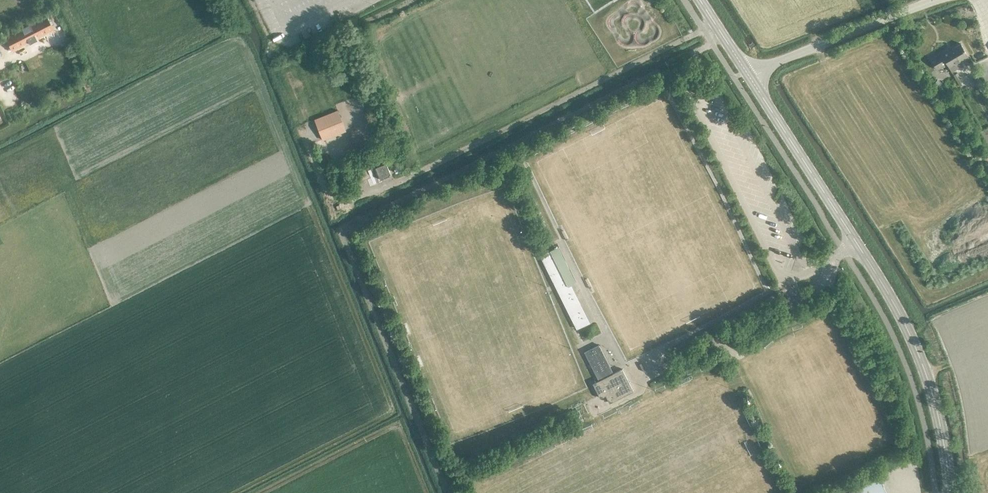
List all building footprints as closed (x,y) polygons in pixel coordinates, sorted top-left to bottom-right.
[(513,12),(508,15),(512,21),(526,12),(523,6),(517,10),(517,9),(512,12),(513,12)] [(557,13),(552,16),(555,21),(570,12),(566,7),(561,10),(560,9),(556,12),(557,13)] [(487,15),(471,24),(475,31),(491,23),(487,15)] [(5,37),(13,52),(30,43),(36,40),(54,31),(46,16),(5,37)] [(565,27),(560,30),(564,35),(578,26),(575,20),(570,24),(569,23),(565,26),(565,27)] [(454,23),(438,32),(442,39),(458,30),(454,23)] [(526,28),(509,37),(513,44),(529,35),(526,28)] [(486,35),(481,38),(483,43),(499,36),(496,30),(490,33),(490,32),(485,34),(486,35)] [(574,40),(569,43),(573,48),(587,39),(584,33),(578,37),(578,36),(573,39),(574,40)] [(450,44),(445,47),(448,53),(463,45),(460,39),(455,42),(454,41),(450,43),(450,44)] [(533,42),(516,51),(520,58),(536,49),(533,42)] [(960,62),(969,57),(961,43),(949,50),(948,49),(931,59),(937,69),(947,63),(949,67),(959,61),(960,62)] [(493,50),(488,52),(491,58),(506,50),(503,44),(498,47),(497,46),(492,49),(493,50)] [(539,53),(534,56),(538,61),(552,52),(549,46),(544,50),(543,49),(539,52),(539,53)] [(457,59),(453,61),(455,67),(471,59),(468,54),(462,56),(462,55),(457,58),(457,59)] [(559,57),(544,68),(548,74),(564,64),(559,57)] [(578,57),(562,66),(566,73),(582,64),(578,57)] [(500,64),(495,66),(498,72),(513,64),(510,58),(505,61),(504,60),(500,63),(500,64)] [(465,73),(460,75),(463,81),(478,73),(475,67),(469,70),(469,69),(464,72),(465,73)] [(508,78),(503,80),(506,86),(521,78),(518,73),(512,75),(507,77),(508,78)] [(472,88),(467,90),(470,96),(485,88),(482,82),(477,85),(476,84),(471,87),(472,88)] [(525,86),(508,94),(512,102),(528,93),(525,86)] [(492,94),(475,102),(479,110),(496,101),(492,94)] [(337,109),(314,118),(323,139),(345,130),(337,109)] [(380,179),(390,175),(386,163),(376,167),(380,179)] [(540,255),(577,329),(591,322),(572,284),(577,281),(559,245),(540,255)] [(599,345),(584,352),(599,380),(593,383),(600,397),(606,395),(610,402),(633,390),(622,369),(613,373),(599,345)] [(845,492),(887,492),(879,476),(845,492)]
